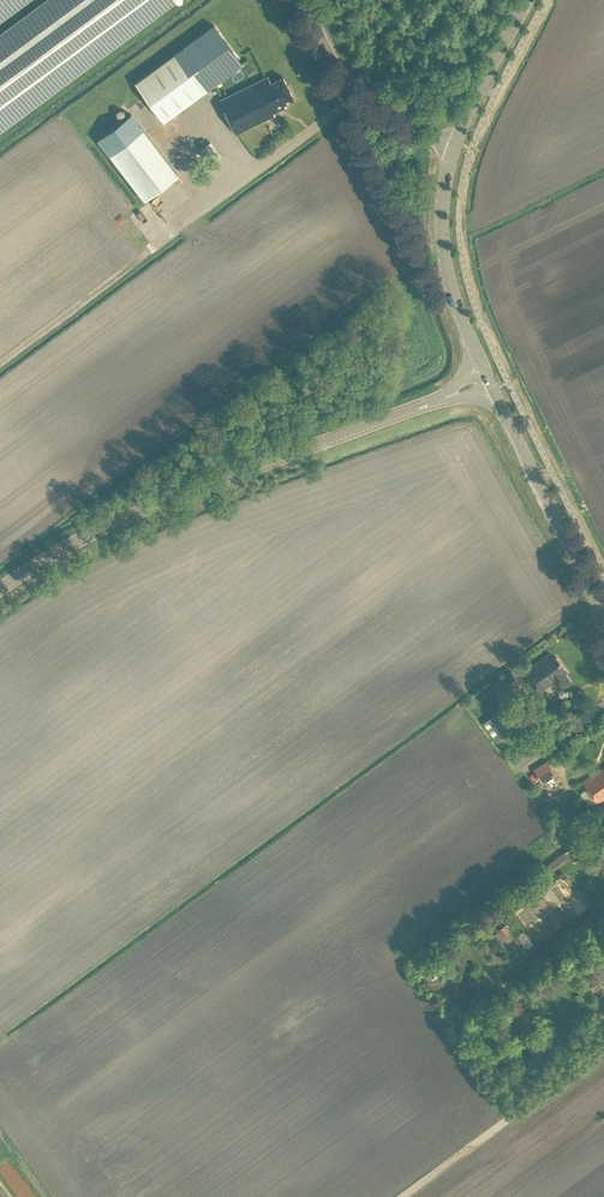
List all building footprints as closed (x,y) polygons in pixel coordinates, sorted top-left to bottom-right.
[(177,0),(48,0),(0,36),(0,130),(177,0)] [(28,0),(0,0),(0,21),(28,0)] [(164,120),(242,63),(214,24),(135,81),(164,120)] [(269,76),(221,99),(237,133),(276,115),(274,111),(287,105),(285,102),(295,98),(284,76),(272,82),(269,76)] [(178,174),(131,113),(98,139),(109,154),(110,154),(146,199),(178,174)] [(211,163),(224,154),(214,140),(201,149),(211,163)] [(553,659),(550,654),(525,671),(539,692),(554,681),(559,689),(570,681),(565,674),(568,672),(557,656),(553,659)] [(513,670),(491,684),(498,695),(519,682),(513,670)] [(518,721),(507,705),(493,715),(503,732),(518,721)] [(507,736),(510,734),(507,730),(500,735),(506,741),(509,738),(507,736)] [(554,772),(546,759),(533,767),(541,780),(554,772)] [(583,781),(598,803),(603,798),(603,767),(583,781)] [(567,851),(573,861),(582,856),(576,845),(567,851)] [(542,864),(547,870),(567,855),(562,848),(542,864)] [(537,943),(558,928),(548,914),(527,929),(537,943)] [(503,935),(510,931),(505,924),(498,929),(501,932),(503,935)] [(532,942),(523,931),(517,936),(525,947),(532,942)]
